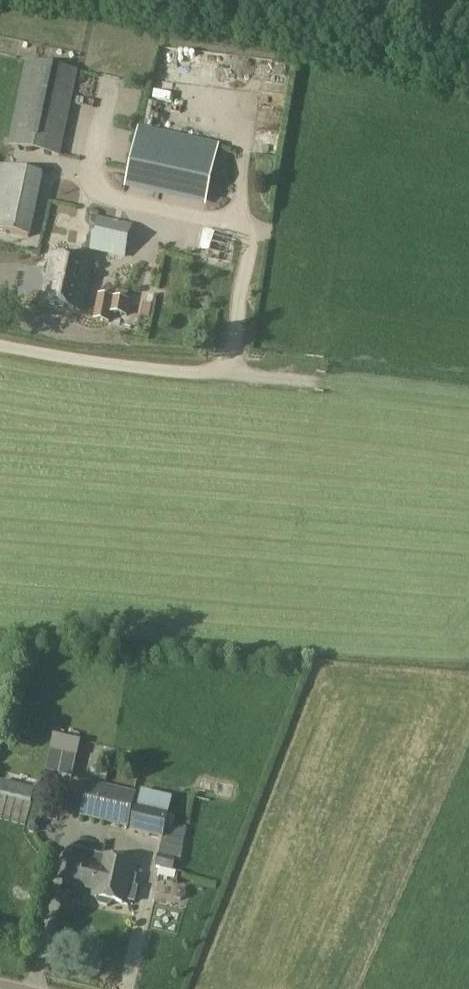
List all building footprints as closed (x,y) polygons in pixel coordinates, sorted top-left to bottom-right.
[(28,60),(10,146),(59,156),(77,71),(28,60)] [(140,129),(128,182),(207,199),(218,146),(140,129)] [(29,237),(42,175),(1,166),(0,171),(0,231),(29,237)] [(94,216),(87,250),(126,259),(133,226),(94,216)] [(52,256),(42,304),(81,312),(91,264),(52,256)] [(130,301),(114,298),(98,294),(93,320),(110,324),(111,314),(127,317),(130,301)] [(43,752),(71,757),(74,739),(47,734),(43,752)] [(135,781),(138,767),(123,765),(121,778),(135,781)] [(31,802),(37,780),(4,771),(0,785),(0,793),(31,802)] [(213,780),(211,790),(210,793),(218,794),(232,798),(234,790),(235,785),(213,780)] [(80,817),(107,823),(129,828),(137,793),(87,782),(80,817)] [(138,808),(169,815),(173,798),(141,791),(138,808)] [(169,815),(138,808),(136,808),(131,833),(162,840),(164,841),(169,815)] [(162,840),(159,855),(175,859),(173,872),(184,874),(189,850),(183,849),(187,831),(174,828),(176,817),(169,815),(164,841),(162,840)] [(41,825),(38,820),(32,818),(29,832),(34,834),(39,831),(41,825)] [(93,897),(103,856),(97,855),(97,854),(73,848),(65,885),(94,892),(93,897)] [(175,859),(159,855),(156,868),(173,872),(175,859)] [(103,856),(93,897),(97,898),(97,901),(99,905),(108,907),(111,905),(112,902),(128,905),(129,902),(135,903),(138,888),(135,887),(132,886),(137,864),(103,856)] [(180,888),(174,892),(175,899),(182,902),(186,899),(187,892),(180,888)]
